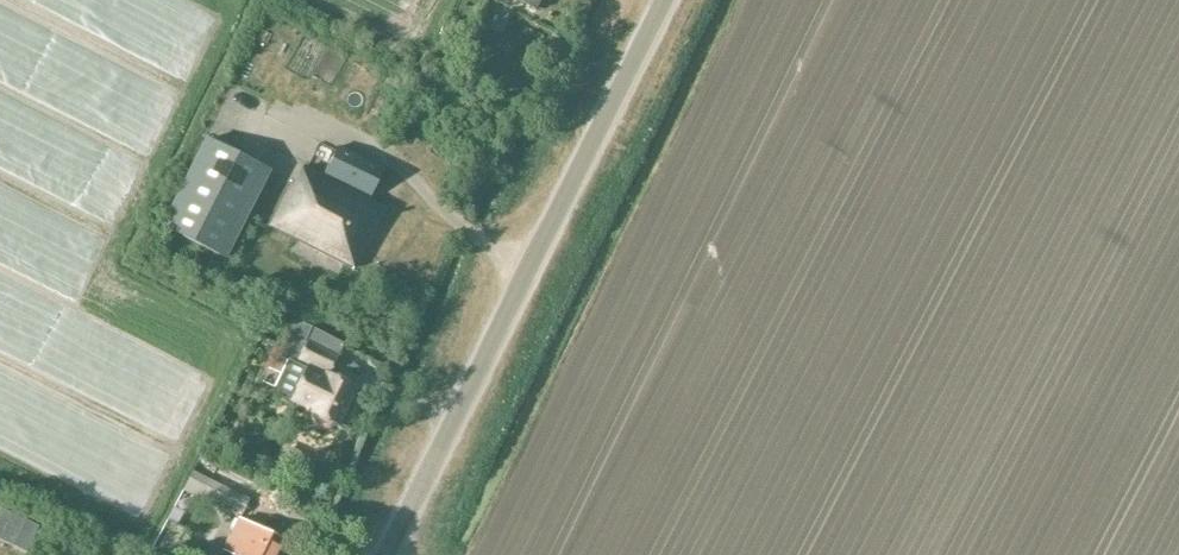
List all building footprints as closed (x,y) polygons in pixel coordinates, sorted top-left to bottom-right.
[(538,10),(543,0),(517,0),(538,10)] [(206,138),(160,227),(226,260),(271,171),(206,138)] [(290,181),(289,183),(267,227),(353,270),(384,207),(370,200),(386,169),(337,146),(322,175),(302,165),(294,183),(290,181)] [(287,337),(278,356),(286,360),(305,369),(325,378),(326,374),(327,375),(329,372),(336,357),(341,347),(309,331),(298,326),(288,329),(285,336),(287,337)] [(286,360),(272,390),(291,399),(308,407),(307,410),(311,412),(310,414),(311,419),(313,423),(323,428),(328,427),(332,425),(333,422),(337,424),(354,388),(338,380),(340,377),(329,372),(327,375),(326,374),(325,378),(305,369),(286,360)] [(200,500),(202,494),(243,514),(250,499),(193,471),(182,491),(200,500)] [(25,554),(38,529),(0,510),(0,543),(25,554)] [(230,554),(277,554),(284,540),(238,517),(221,551),(230,554)]
